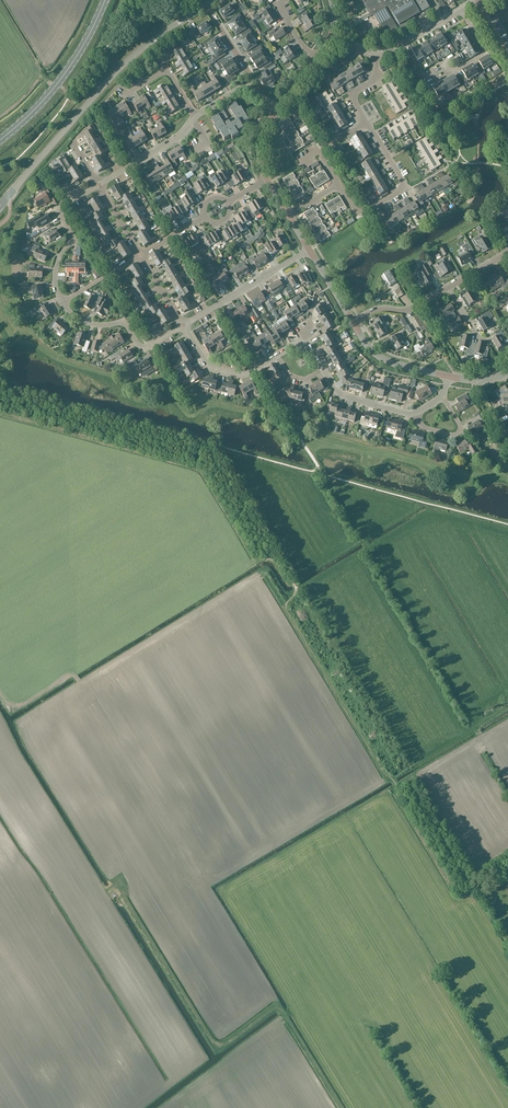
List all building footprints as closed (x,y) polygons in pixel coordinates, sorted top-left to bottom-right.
[(371,17),(374,16),(387,38),(407,26),(416,21),(414,17),(421,13),(423,17),(432,12),(425,0),(361,0),(371,17)] [(441,10),(446,7),(442,1),(437,3),(441,10)] [(220,14),(223,18),(224,17),(225,18),(234,12),(234,11),(235,10),(237,12),(240,10),(236,4),(231,7),(230,6),(221,12),(221,13),(220,14)] [(269,5),(263,8),(257,12),(259,16),(262,14),(269,25),(277,20),(270,9),(271,8),(269,5)] [(259,16),(257,12),(252,15),(255,21),(260,18),(259,16)] [(306,32),(316,26),(312,19),(314,18),(312,14),(308,16),(306,12),(297,17),(301,25),(304,23),(308,30),(306,32)] [(239,14),(232,18),(234,21),(229,24),(232,30),(242,24),(240,21),(243,19),(239,14)] [(194,33),(198,39),(201,37),(199,35),(201,34),(202,35),(211,29),(207,22),(198,28),(199,30),(194,33)] [(244,27),(242,24),(232,30),(236,36),(242,32),(243,35),(250,31),(247,26),(244,27)] [(276,41),(286,35),(282,29),(275,33),(274,30),(268,34),(271,39),(273,37),(276,41)] [(469,34),(466,30),(457,35),(460,40),(469,34)] [(253,35),(250,31),(243,35),(245,38),(239,41),(243,47),(253,41),(251,37),(253,35)] [(472,39),(469,34),(460,40),(462,44),(472,39)] [(441,35),(436,38),(442,47),(447,44),(441,35)] [(436,38),(431,40),(437,50),(442,47),(436,38)] [(211,40),(204,44),(207,49),(210,47),(212,51),(222,45),(218,39),(212,42),(211,40)] [(474,44),(472,39),(462,44),(465,49),(474,44)] [(431,40),(427,43),(432,53),(437,50),(431,40)] [(255,44),(253,41),(243,47),(247,53),(252,49),(254,52),(261,47),(258,42),(255,44)] [(427,43),(422,46),(427,55),(432,53),(427,43)] [(477,48),(474,44),(465,49),(468,54),(477,48)] [(226,51),(222,45),(212,51),(215,55),(212,57),(215,62),(222,58),(220,55),(226,51)] [(284,51),(283,52),(285,54),(284,55),(288,62),(290,61),(298,56),(292,46),(284,51)] [(422,46),(417,49),(422,58),(427,55),(422,46)] [(264,52),(261,47),(254,52),(256,54),(250,58),(254,63),(263,57),(261,54),(264,52)] [(177,58),(185,54),(181,48),(169,55),(171,57),(175,55),(177,58)] [(480,53),(477,48),(468,54),(471,58),(480,53)] [(280,49),(274,53),(277,57),(283,54),(280,49)] [(417,49),(412,52),(417,61),(422,58),(417,49)] [(185,54),(177,58),(179,62),(175,64),(176,66),(188,59),(185,54)] [(488,56),(483,59),(488,68),(493,65),(488,56)] [(265,60),(263,57),(254,63),(258,69),(263,66),(265,69),(272,64),(268,59),(265,60)] [(192,65),(188,59),(176,66),(177,68),(182,66),(184,70),(192,65)] [(225,62),(223,59),(217,64),(220,69),(223,67),(225,71),(235,65),(231,59),(225,62)] [(483,59),(479,62),(484,70),(488,68),(483,59)] [(354,68),(363,82),(365,81),(361,75),(368,71),(362,60),(358,62),(360,65),(354,68)] [(192,65),(184,70),(186,73),(182,76),(183,78),(195,71),(192,65)] [(239,71),(235,65),(225,71),(228,75),(225,77),(228,82),(235,77),(233,75),(239,71)] [(270,71),(276,67),(274,65),(261,73),(265,78),(262,80),(262,79),(260,80),(262,83),(265,87),(269,85),(270,86),(273,84),(272,83),(275,81),(271,75),(272,74),(270,71)] [(478,74),(473,65),(468,68),(473,77),(478,74)] [(354,68),(349,71),(354,79),(357,78),(361,83),(363,82),(354,68)] [(473,77),(468,68),(462,71),(468,82),(474,79),(473,77)] [(170,73),(177,85),(183,82),(176,70),(170,73)] [(344,74),(343,71),(338,74),(339,77),(344,85),(347,84),(350,89),(352,88),(344,74)] [(349,71),(344,74),(352,88),(355,87),(351,81),(354,79),(349,71)] [(214,82),(211,84),(215,92),(221,88),(214,76),(212,77),(214,82)] [(459,85),(454,76),(449,79),(454,89),(459,85)] [(344,85),(339,77),(334,80),(342,94),(344,93),(341,87),(344,85)] [(395,79),(382,87),(384,91),(383,92),(385,95),(386,94),(395,88),(392,84),(396,82),(395,79)] [(449,79),(444,82),(449,92),(454,89),(449,79)] [(342,94),(334,80),(329,83),(334,92),(337,90),(340,95),(342,94)] [(204,82),(202,83),(210,95),(215,92),(211,84),(207,86),(204,82)] [(449,92),(444,82),(438,85),(444,95),(449,92)] [(210,95),(202,83),(200,84),(203,88),(199,91),(204,98),(210,95)] [(163,96),(171,91),(167,85),(155,92),(156,95),(161,92),(163,96)] [(438,85),(433,88),(438,98),(444,95),(438,85)] [(399,86),(395,88),(386,94),(388,97),(387,98),(389,101),(390,100),(399,95),(396,91),(400,89),(399,86)] [(204,98),(199,91),(196,93),(193,89),(191,90),(198,102),(204,98)] [(171,91),(163,96),(165,99),(161,102),(162,104),(174,97),(171,91)] [(152,102),(155,100),(150,92),(147,94),(152,102)] [(321,104),(334,96),(332,94),(328,96),(326,92),(316,98),(317,101),(319,101),(321,104)] [(403,93),(399,95),(390,100),(392,104),(391,105),(392,108),(394,107),(403,102),(403,101),(400,98),(404,95),(403,93)] [(144,95),(138,99),(143,107),(146,104),(149,109),(151,107),(144,95)] [(334,96),(321,104),(320,105),(321,108),(323,107),(325,111),(328,109),(336,104),(338,103),(336,101),(333,103),(330,99),(334,97),(334,96)] [(177,102),(174,97),(162,104),(163,106),(167,103),(169,107),(177,102)] [(143,107),(138,99),(132,102),(139,114),(142,113),(139,109),(143,107)] [(403,102),(394,107),(396,110),(395,111),(397,115),(407,108),(404,104),(408,102),(407,99),(403,101),(403,102)] [(119,106),(123,114),(127,111),(130,116),(132,114),(125,102),(119,106)] [(177,102),(169,107),(172,111),(167,113),(169,115),(181,108),(177,102)] [(216,117),(211,119),(215,126),(214,127),(218,134),(220,133),(220,134),(225,141),(231,137),(233,140),(240,136),(238,133),(245,129),(242,125),(249,121),(241,108),(239,109),(236,102),(228,107),(237,121),(231,125),(230,123),(226,125),(228,127),(226,128),(225,129),(221,123),(228,118),(223,110),(215,115),(216,117)] [(328,109),(325,111),(328,116),(331,114),(345,106),(344,104),(338,107),(336,104),(328,109)] [(113,109),(120,121),(122,120),(120,116),(123,114),(119,106),(113,109)] [(346,108),(345,106),(331,114),(334,119),(342,114),(340,111),(346,108)] [(117,123),(120,121),(113,109),(107,113),(115,125),(117,123)] [(408,118),(413,127),(417,125),(418,127),(421,125),(415,115),(410,117),(408,113),(406,115),(407,117),(408,119),(408,118)] [(342,114),(334,119),(337,124),(351,116),(350,114),(344,117),(342,114)] [(352,118),(351,116),(337,124),(341,132),(349,127),(347,125),(348,125),(346,121),(352,118)] [(283,131),(293,125),(296,123),(295,121),(291,123),(290,122),(291,121),(289,117),(279,124),(283,131)] [(414,129),(413,127),(408,118),(408,119),(404,121),(402,117),(399,119),(400,121),(401,123),(401,122),(407,131),(410,129),(411,131),(414,129)] [(160,127),(156,129),(161,137),(167,134),(160,121),(157,123),(160,127)] [(408,133),(407,131),(401,122),(401,123),(397,125),(395,121),(392,123),(395,126),(400,135),(404,133),(405,135),(408,133)] [(295,128),(293,125),(283,131),(287,138),(297,132),(300,130),(306,126),(305,124),(299,128),(295,130),(294,129),(295,128)] [(398,139),(401,137),(400,135),(395,126),(391,129),(388,125),(386,127),(393,139),(397,137),(398,139)] [(86,142),(94,137),(92,133),(96,131),(93,126),(87,129),(89,132),(83,136),(86,142)] [(161,137),(156,129),(153,131),(150,127),(148,128),(155,141),(161,137)] [(141,134),(137,136),(142,144),(148,141),(140,128),(138,130),(141,134)] [(299,135),(297,132),(287,138),(291,145),(301,139),(304,137),(310,133),(309,131),(303,135),(299,137),(299,136),(299,135)] [(360,134),(357,136),(356,133),(348,137),(350,141),(352,139),(355,144),(369,136),(368,134),(362,137),(360,134)] [(131,134),(129,135),(136,147),(142,144),(137,136),(133,138),(131,134)] [(136,147),(129,135),(127,137),(129,141),(125,143),(130,151),(136,147)] [(369,136),(355,144),(358,149),(367,144),(365,141),(370,138),(369,136)] [(419,152),(420,151),(429,145),(427,141),(431,139),(429,136),(416,144),(418,148),(417,148),(419,152)] [(94,137),(86,142),(89,147),(102,140),(100,138),(96,141),(94,137)] [(301,139),(291,145),(295,152),(305,146),(311,143),(309,141),(304,144),(303,143),(304,142),(301,139)] [(103,142),(102,140),(89,147),(93,153),(101,148),(104,146),(101,143),(103,142)] [(422,154),(421,155),(423,158),(424,157),(433,152),(431,148),(434,146),(433,143),(429,145),(420,151),(422,154)] [(368,147),(367,144),(358,149),(361,154),(375,146),(374,144),(368,147)] [(375,146),(361,154),(364,160),(373,155),(371,151),(376,148),(375,146)] [(337,155),(341,153),(342,152),(341,149),(338,151),(336,147),(333,149),(336,155),(337,155)] [(93,153),(96,158),(104,154),(108,151),(107,149),(103,152),(101,148),(93,153)] [(174,151),(179,159),(182,157),(185,161),(187,160),(180,148),(174,151)] [(427,165),(428,164),(437,159),(437,158),(435,154),(438,152),(437,150),(433,152),(424,157),(426,161),(425,162),(427,165)] [(179,159),(174,151),(168,155),(175,167),(178,165),(175,161),(179,159)] [(232,156),(235,161),(242,157),(238,152),(234,154),(235,154),(232,156)] [(96,158),(92,161),(95,167),(103,162),(101,158),(105,156),(104,154),(96,158)] [(441,156),(437,158),(437,159),(428,164),(430,168),(429,168),(431,171),(441,165),(439,161),(442,159),(441,156)] [(61,168),(69,163),(65,158),(62,159),(60,161),(53,165),(55,167),(59,164),(61,168)] [(209,169),(214,165),(209,158),(204,163),(209,169)] [(164,167),(169,175),(174,172),(167,159),(165,161),(168,165),(164,167)] [(365,170),(379,162),(377,160),(372,163),(370,160),(362,165),(365,170)] [(103,162),(95,167),(99,173),(111,165),(110,163),(105,166),(103,162)] [(380,164),(379,162),(365,170),(368,175),(376,170),(374,167),(380,164)] [(69,163),(61,168),(63,172),(59,174),(60,176),(65,174),(64,174),(72,169),(69,163)] [(158,165),(156,166),(163,178),(169,175),(164,167),(160,169),(158,165)] [(76,166),(72,169),(64,174),(65,174),(66,176),(70,173),(72,177),(80,172),(76,166)] [(163,178),(156,166),(154,167),(156,172),(153,174),(157,182),(163,178)] [(317,175),(323,185),(330,180),(324,171),(322,167),(320,169),(322,172),(320,173),(320,172),(317,175)] [(240,172),(237,174),(242,182),(247,179),(242,171),(240,168),(238,169),(240,172)] [(376,170),(368,175),(371,180),(385,172),(384,170),(378,173),(376,170)] [(149,176),(146,172),(146,171),(141,174),(146,183),(149,181),(151,185),(157,182),(153,174),(149,176)] [(230,174),(229,174),(227,171),(225,172),(227,175),(231,182),(233,180),(237,186),(242,182),(237,174),(232,177),(230,174)] [(80,172),(72,177),(74,180),(70,183),(71,185),(84,178),(80,172)] [(222,173),(217,177),(222,185),(225,183),(226,185),(231,182),(227,175),(225,172),(222,173)] [(323,185),(317,175),(316,175),(315,172),(313,173),(315,177),(314,177),(313,177),(309,179),(316,189),(323,185)] [(386,174),(385,172),(371,180),(374,186),(382,181),(380,178),(386,174)] [(452,175),(449,177),(448,176),(445,178),(441,172),(439,173),(448,187),(453,184),(454,186),(455,187),(456,187),(457,186),(458,185),(458,184),(452,175)] [(215,173),(207,178),(211,183),(213,182),(217,188),(222,185),(217,177),(215,173)] [(448,187),(439,173),(437,175),(441,180),(438,182),(443,190),(444,193),(449,190),(448,187)] [(287,187),(297,181),(300,179),(299,177),(295,179),(295,178),(295,177),(293,174),(283,180),(287,187)] [(211,183),(207,178),(205,175),(197,180),(199,183),(199,182),(205,193),(207,192),(206,190),(210,188),(208,185),(211,183)] [(429,179),(438,193),(439,196),(444,193),(443,190),(438,182),(435,184),(431,178),(429,179)] [(438,193),(429,179),(427,181),(431,186),(428,188),(433,196),(438,193)] [(382,181),(374,186),(377,191),(391,182),(390,180),(384,184),(382,181)] [(297,181),(287,187),(291,194),(302,188),(305,186),(303,184),(300,186),(299,185),(300,184),(297,181)] [(195,187),(193,189),(196,194),(198,193),(199,194),(203,192),(204,194),(205,193),(199,182),(199,183),(194,186),(195,187)] [(391,182),(377,191),(382,198),(388,194),(387,192),(388,191),(387,188),(392,184),(391,182)] [(114,196),(122,191),(120,188),(124,185),(123,183),(111,190),(114,196)] [(433,196),(428,188),(425,190),(421,184),(419,186),(427,199),(433,196)] [(427,199),(419,186),(417,187),(420,192),(417,194),(420,199),(417,201),(422,209),(425,207),(422,203),(427,199)] [(304,191),(302,188),(291,194),(296,201),(305,195),(309,193),(308,191),(304,193),(303,192),(304,191)] [(48,198),(51,196),(47,189),(41,192),(42,196),(34,201),(39,209),(50,202),(48,198)] [(193,189),(190,190),(184,193),(187,197),(193,207),(195,206),(194,204),(197,202),(193,196),(196,194),(193,189)] [(124,195),(122,191),(114,196),(117,202),(130,194),(128,192),(124,195)] [(130,194),(117,202),(119,204),(123,201),(125,205),(133,200),(130,194)] [(332,201),(338,211),(340,214),(342,212),(340,209),(341,208),(342,209),(346,207),(339,196),(332,201)] [(137,197),(133,200),(125,205),(129,210),(136,206),(134,202),(139,199),(137,197)] [(187,197),(179,202),(182,207),(183,208),(185,206),(187,208),(190,206),(191,208),(193,207),(187,197)] [(93,208),(101,204),(97,198),(85,205),(87,207),(91,205),(93,208)] [(259,199),(254,202),(259,211),(264,208),(266,211),(269,210),(265,204),(263,206),(259,199)] [(417,201),(414,202),(411,204),(408,199),(406,200),(414,214),(422,209),(417,201)] [(414,214),(406,200),(404,201),(407,207),(404,209),(409,217),(414,214)] [(338,211),(332,201),(325,205),(331,214),(333,218),(335,217),(333,213),(334,212),(335,213),(338,211)] [(179,202),(176,203),(178,207),(173,210),(178,218),(184,215),(180,209),(183,208),(182,207),(179,202)] [(261,214),(259,211),(254,202),(246,207),(250,213),(253,219),(261,214)] [(101,204),(93,208),(95,212),(91,215),(92,217),(104,209),(101,204)] [(409,217),(404,209),(401,210),(398,205),(396,206),(404,220),(409,217)] [(139,209),(136,206),(129,210),(132,216),(144,209),(143,207),(139,209)] [(173,210),(171,206),(163,211),(167,217),(169,215),(173,221),(178,218),(173,210)] [(308,221),(318,215),(316,211),(315,212),(314,211),(318,208),(317,206),(313,209),(313,208),(304,214),(308,221)] [(404,220),(396,206),(394,207),(397,213),(394,215),(399,223),(404,220)] [(243,209),(245,212),(242,214),(241,213),(239,214),(245,224),(253,219),(250,213),(246,207),(243,209)] [(106,211),(104,209),(92,217),(95,222),(103,218),(101,214),(106,211)] [(145,211),(144,209),(132,216),(135,222),(143,217),(145,216),(143,212),(145,211)] [(388,211),(385,212),(394,226),(399,223),(394,215),(391,216),(388,211)] [(384,221),(384,222),(380,224),(386,233),(395,228),(394,226),(385,212),(383,213),(387,219),(384,221)] [(318,215),(308,221),(312,228),(322,222),(320,218),(319,219),(319,218),(322,215),(321,213),(318,215)] [(41,218),(40,215),(26,223),(30,229),(38,224),(39,227),(51,220),(47,214),(41,218)] [(247,227),(245,224),(239,214),(238,215),(239,216),(235,218),(239,225),(236,226),(241,233),(245,231),(244,229),(247,227)] [(145,216),(143,217),(135,222),(139,227),(147,222),(151,220),(150,218),(147,219),(145,216)] [(95,222),(92,224),(95,230),(103,225),(101,222),(105,219),(104,217),(103,218),(95,222)] [(322,222),(312,228),(316,235),(329,227),(327,229),(324,226),(323,225),(327,223),(325,220),(322,222)] [(147,222),(139,227),(141,231),(137,233),(138,235),(150,228),(147,222)] [(105,229),(103,225),(95,230),(99,236),(111,229),(110,227),(105,229)] [(155,225),(150,228),(138,235),(141,241),(149,236),(147,233),(151,230),(152,230),(157,227),(155,225)] [(228,227),(227,228),(233,238),(234,240),(238,238),(237,236),(241,233),(236,226),(234,228),(233,226),(229,229),(228,227)] [(331,230),(329,227),(316,235),(321,242),(331,236),(329,232),(328,233),(327,232),(331,230)] [(223,234),(221,236),(225,243),(233,238),(227,228),(225,229),(226,231),(222,233),(223,234)] [(112,231),(111,229),(99,236),(102,241),(110,237),(108,233),(112,231)] [(51,242),(61,237),(57,230),(50,234),(49,231),(43,235),(46,240),(49,239),(51,242)] [(210,235),(215,244),(217,247),(222,244),(224,247),(226,245),(225,243),(221,236),(218,237),(215,232),(210,235)] [(277,246),(279,249),(286,244),(283,240),(286,238),(282,232),(277,235),(279,237),(275,240),(276,242),(278,245),(277,246)] [(201,238),(199,240),(195,235),(190,238),(195,246),(197,250),(205,245),(201,238)] [(206,236),(204,237),(201,238),(205,245),(208,249),(211,248),(210,247),(215,244),(210,235),(207,237),(206,236)] [(151,240),(149,236),(141,241),(145,247),(157,240),(156,237),(151,240)] [(110,237),(102,241),(106,247),(109,245),(117,240),(116,238),(112,240),(110,237)] [(484,253),(492,248),(486,238),(482,240),(479,237),(472,241),(476,247),(479,245),(484,253)] [(195,246),(190,238),(185,241),(190,249),(192,253),(194,251),(192,248),(195,246)] [(119,244),(117,240),(109,245),(113,251),(125,243),(123,241),(119,244)] [(175,249),(171,242),(163,246),(165,250),(169,247),(171,251),(175,249)] [(278,245),(276,242),(271,245),(269,243),(264,246),(269,254),(271,252),(273,255),(280,251),(279,249),(277,246),(278,245)] [(125,243),(113,251),(114,252),(118,250),(120,254),(128,249),(125,243)] [(45,262),(48,254),(39,250),(40,247),(34,244),(32,251),(37,253),(35,258),(45,262)] [(469,245),(463,249),(465,253),(458,257),(462,265),(472,259),(470,255),(474,253),(469,245)] [(444,256),(448,254),(443,246),(440,248),(444,256)] [(80,248),(76,248),(76,268),(86,268),(86,262),(79,262),(79,256),(80,256),(80,248)] [(128,249),(120,254),(122,257),(118,260),(119,262),(132,255),(128,249)] [(154,262),(162,257),(159,254),(164,251),(162,249),(150,256),(154,262)] [(258,257),(263,266),(269,262),(266,257),(269,255),(265,250),(260,253),(261,255),(258,257)] [(74,252),(74,256),(73,256),(73,262),(66,262),(66,268),(76,268),(76,252),(74,252)] [(162,257),(154,262),(157,268),(169,260),(168,258),(164,261),(162,257)] [(263,266),(258,257),(255,259),(253,257),(248,260),(252,266),(254,264),(257,269),(263,266)] [(446,259),(435,266),(441,277),(452,270),(446,259)] [(169,260),(157,268),(158,270),(163,267),(165,271),(173,266),(169,260)] [(180,261),(173,266),(165,271),(168,276),(176,272),(174,268),(181,264),(180,261)] [(247,261),(238,266),(239,268),(245,277),(250,273),(253,271),(247,261)] [(133,274),(141,270),(137,264),(125,271),(126,273),(131,271),(133,274)] [(42,278),(43,270),(34,269),(35,265),(27,265),(27,273),(30,273),(30,276),(42,278)] [(234,267),(235,268),(229,271),(234,280),(237,278),(239,280),(245,277),(238,266),(237,265),(234,267)] [(425,287),(433,282),(429,276),(432,274),(427,265),(416,271),(417,272),(422,269),(424,273),(419,276),(422,281),(420,282),(419,284),(421,286),(423,287),(425,286),(425,287)] [(66,273),(67,273),(67,278),(73,278),(73,285),(74,285),(74,290),(76,290),(76,285),(76,283),(76,279),(76,268),(66,268),(66,273)] [(76,279),(76,283),(76,285),(80,285),(80,283),(79,283),(79,273),(86,274),(86,268),(76,268),(76,279)] [(222,274),(218,276),(223,284),(229,281),(226,276),(229,274),(226,268),(220,272),(222,274)] [(141,270),(133,274),(135,278),(131,281),(132,283),(144,275),(141,270)] [(396,283),(397,282),(391,272),(390,273),(389,271),(384,275),(391,286),(396,283)] [(178,275),(176,272),(168,276),(172,282),(184,275),(183,273),(178,275)] [(223,284),(218,276),(215,278),(214,276),(211,273),(205,276),(207,280),(208,279),(212,285),(215,283),(218,288),(223,284)] [(303,273),(296,278),(298,281),(299,280),(301,283),(302,285),(306,283),(307,285),(312,282),(309,276),(306,278),(303,273)] [(145,277),(144,275),(132,283),(135,288),(143,284),(141,280),(145,277)] [(185,277),(184,275),(172,282),(175,288),(183,283),(181,279),(185,277)] [(290,282),(287,284),(292,292),(297,289),(296,287),(301,283),(299,280),(298,281),(296,278),(295,276),(289,280),(290,282)] [(507,288),(507,281),(507,279),(503,281),(500,276),(488,283),(492,291),(502,286),(504,290),(507,288)] [(285,281),(281,283),(279,280),(274,283),(279,293),(285,289),(288,294),(291,292),(285,281)] [(135,288),(131,290),(135,296),(143,291),(141,288),(145,285),(144,283),(143,284),(135,288)] [(185,287),(183,283),(175,288),(178,293),(186,289),(191,286),(189,284),(185,287)] [(268,287),(271,291),(267,293),(274,304),(277,301),(275,298),(281,294),(279,293),(274,283),(268,287)] [(35,300),(44,298),(42,290),(43,290),(42,285),(32,287),(35,300)] [(398,298),(405,294),(400,288),(394,291),(398,298)] [(186,289),(178,293),(181,297),(176,299),(177,301),(190,294),(186,289)] [(143,291),(135,296),(138,302),(150,295),(149,293),(145,295),(143,291)] [(261,291),(255,295),(261,304),(266,301),(261,291)] [(470,305),(477,301),(471,291),(464,295),(465,297),(462,299),(468,309),(471,307),(470,305)] [(97,304),(100,298),(93,294),(91,298),(89,297),(84,307),(90,310),(94,302),(97,304)] [(190,294),(177,301),(181,307),(189,302),(186,299),(191,296),(190,294)] [(150,295),(138,302),(142,308),(149,303),(147,299),(152,297),(150,295)] [(261,304),(255,295),(250,298),(255,307),(256,307),(257,310),(262,306),(261,304)] [(507,297),(498,302),(501,308),(506,304),(507,307),(507,299),(507,297)] [(100,298),(97,304),(96,306),(99,308),(96,313),(103,316),(104,313),(108,315),(110,310),(107,308),(108,306),(104,304),(106,301),(100,298)] [(295,307),(290,310),(294,317),(295,319),(303,314),(303,312),(302,312),(300,308),(297,304),(294,299),(291,301),(295,307)] [(302,312),(303,312),(308,309),(307,306),(309,304),(306,299),(297,304),(300,308),(302,312)] [(269,312),(271,311),(275,308),(271,301),(267,304),(269,308),(267,308),(269,312)] [(191,306),(189,302),(181,307),(184,313),(196,306),(195,303),(191,306)] [(152,306),(149,303),(142,308),(145,313),(149,311),(157,306),(156,304),(152,306)] [(323,314),(328,311),(322,303),(317,306),(318,309),(316,311),(319,316),(323,314)] [(46,318),(53,314),(48,305),(43,308),(41,304),(35,308),(39,315),(43,312),(46,318)] [(445,321),(455,315),(453,312),(455,311),(451,304),(441,310),(445,316),(443,318),(445,321)] [(159,310),(157,306),(149,311),(152,317),(164,309),(163,307),(159,310)] [(244,306),(238,310),(243,318),(247,316),(248,319),(254,315),(249,307),(246,309),(244,306)] [(260,317),(256,310),(255,308),(252,310),(257,319),(260,317)] [(164,309),(152,317),(153,319),(158,316),(160,320),(168,315),(164,309)] [(290,310),(289,309),(283,312),(287,319),(291,325),(294,323),(291,319),(294,317),(290,310)] [(243,318),(238,310),(233,313),(236,318),(233,320),(236,326),(245,320),(243,318)] [(490,311),(487,313),(481,316),(483,319),(478,322),(484,332),(490,328),(487,321),(493,317),(490,311)] [(319,316),(318,317),(323,326),(324,325),(331,320),(328,315),(325,316),(323,314),(319,316)] [(168,315),(160,320),(162,323),(158,326),(159,328),(171,321),(168,315)] [(457,318),(455,315),(445,321),(447,324),(449,323),(453,330),(463,324),(459,317),(457,318)] [(374,322),(376,325),(373,327),(376,333),(385,327),(383,324),(386,322),(383,317),(374,322)] [(59,321),(55,319),(48,328),(52,330),(53,328),(62,335),(68,328),(59,321)] [(291,325),(287,319),(279,324),(284,333),(290,329),(288,327),(291,325)] [(324,325),(326,328),(322,330),(323,333),(329,330),(336,325),(333,319),(331,320),(324,325)] [(279,324),(278,322),(272,326),(273,328),(281,340),(284,339),(281,334),(284,333),(279,324)] [(387,331),(385,327),(376,333),(379,338),(391,331),(390,329),(387,331)] [(273,333),(271,335),(270,335),(275,344),(281,340),(273,328),(271,329),(273,333)] [(329,330),(323,333),(325,336),(322,337),(326,343),(334,338),(329,330)] [(270,335),(271,335),(268,331),(262,334),(267,343),(270,341),(273,345),(275,344),(270,335)] [(501,339),(505,337),(501,331),(496,334),(497,337),(492,340),(498,350),(505,346),(501,339)] [(214,336),(221,348),(223,346),(221,342),(225,340),(220,332),(214,336)] [(252,342),(249,338),(246,332),(243,334),(246,340),(249,344),(246,346),(251,355),(257,351),(252,343),(252,342)] [(393,345),(402,340),(400,337),(403,335),(402,332),(390,340),(393,345)] [(87,353),(89,344),(85,343),(87,337),(78,333),(74,344),(84,347),(82,351),(87,353)] [(207,337),(209,339),(213,347),(217,345),(219,349),(221,348),(214,336),(213,333),(207,337)] [(111,340),(102,345),(103,346),(105,349),(107,353),(124,343),(119,334),(115,337),(114,336),(110,338),(111,340)] [(262,334),(257,338),(262,348),(264,351),(267,349),(264,345),(267,343),(262,334)] [(255,341),(252,342),(252,343),(257,351),(262,348),(257,338),(255,335),(252,337),(255,341)] [(471,355),(474,343),(474,341),(470,340),(471,338),(463,336),(461,347),(468,349),(466,356),(468,359),(470,360),(471,355)] [(334,338),(326,343),(327,346),(323,348),(325,351),(337,344),(334,338)] [(213,347),(209,339),(203,342),(210,355),(212,353),(210,349),(213,347)] [(424,345),(430,354),(435,351),(428,339),(426,340),(428,343),(424,345)] [(404,343),(402,340),(393,345),(396,351),(407,345),(408,347),(410,345),(407,341),(404,343)] [(94,341),(92,350),(98,352),(99,349),(99,347),(100,343),(94,341)] [(174,355),(186,348),(182,342),(175,347),(177,351),(173,354),(174,355)] [(471,355),(470,360),(474,358),(475,354),(480,355),(479,357),(480,359),(485,360),(486,359),(489,349),(488,347),(485,347),(485,344),(478,343),(477,344),(474,343),(471,355)] [(338,344),(337,344),(325,351),(328,357),(336,352),(335,349),(339,346),(338,344)] [(419,344),(417,345),(414,347),(418,354),(420,352),(424,358),(430,354),(424,345),(421,347),(419,344)] [(186,348),(174,355),(175,358),(179,355),(181,359),(189,354),(186,348)] [(120,351),(114,354),(110,357),(112,361),(115,358),(118,362),(122,360),(123,363),(133,357),(129,350),(122,354),(120,351)] [(328,357),(325,358),(327,361),(331,359),(333,362),(341,357),(338,351),(336,352),(328,357)] [(189,354),(181,359),(184,362),(179,365),(180,367),(193,360),(189,354)] [(341,357),(333,362),(334,365),(330,367),(332,370),(335,368),(345,362),(341,357)] [(349,359),(345,362),(335,368),(338,374),(347,369),(345,366),(349,363),(355,360),(353,357),(352,358),(349,359)] [(153,372),(158,369),(154,362),(150,364),(147,359),(144,361),(144,362),(138,366),(143,373),(151,369),(153,372)] [(194,362),(193,360),(180,367),(184,373),(192,368),(189,364),(194,362)] [(279,373),(280,372),(275,363),(269,367),(271,370),(268,371),(272,377),(279,373)] [(192,368),(184,373),(187,378),(199,371),(198,369),(194,371),(192,368)] [(338,374),(345,385),(349,379),(347,376),(350,374),(347,369),(338,374)] [(203,377),(199,371),(187,378),(188,380),(193,378),(195,381),(203,377)] [(272,377),(270,378),(275,386),(281,383),(279,380),(282,378),(279,373),(272,377)] [(209,389),(212,376),(210,375),(208,380),(204,379),(202,388),(209,389)] [(214,376),(212,376),(209,389),(215,391),(215,393),(218,393),(218,390),(220,383),(217,382),(218,381),(215,380),(215,382),(213,381),(214,376)] [(385,378),(383,384),(383,386),(373,384),(371,393),(379,395),(378,396),(383,397),(384,392),(388,392),(391,379),(385,378)] [(322,379),(313,384),(318,392),(319,392),(324,389),(325,391),(328,390),(325,385),(322,379)] [(350,386),(349,389),(356,391),(358,381),(349,379),(345,385),(350,386)] [(228,385),(220,383),(218,390),(222,390),(221,393),(228,394),(232,381),(229,380),(228,385)] [(232,381),(228,394),(235,396),(237,387),(233,386),(234,381),(232,381)] [(245,384),(250,392),(253,390),(256,394),(258,393),(251,381),(245,384)] [(358,381),(356,391),(362,393),(363,390),(366,390),(368,384),(358,381)] [(250,392),(245,384),(239,388),(246,400),(249,399),(246,394),(250,392)] [(282,386),(280,392),(279,396),(282,397),(282,396),(288,398),(291,389),(292,385),(288,384),(287,388),(282,386)] [(291,389),(288,398),(288,400),(294,401),(297,392),(294,391),(295,386),(292,385),(291,389)] [(318,392),(314,385),(308,389),(310,392),(307,393),(311,399),(309,400),(311,403),(321,397),(319,392),(318,392)] [(409,390),(409,388),(400,385),(399,388),(393,387),(391,395),(393,395),(392,399),(401,402),(403,394),(407,396),(409,390)] [(507,390),(505,385),(494,392),(498,398),(507,393),(507,389),(507,390)] [(425,399),(432,394),(427,386),(422,389),(421,389),(415,393),(421,402),(425,399)] [(303,394),(297,392),(294,401),(304,404),(306,398),(303,397),(303,394)] [(498,398),(502,405),(507,402),(507,393),(498,398)] [(469,407),(471,405),(470,403),(471,402),(466,394),(457,399),(459,403),(455,406),(459,413),(469,407)] [(336,414),(339,404),(329,402),(327,408),(330,409),(329,412),(336,414)] [(337,422),(338,420),(341,420),(344,411),(340,410),(342,405),(339,404),(336,414),(334,422),(336,422),(337,422)] [(347,412),(344,411),(341,420),(348,422),(348,421),(350,411),(351,411),(351,408),(348,407),(347,412)] [(360,414),(351,411),(350,411),(348,421),(354,422),(355,419),(358,420),(360,414)] [(376,429),(377,425),(379,416),(372,414),(368,412),(366,418),(362,417),(360,424),(376,429)] [(480,425),(483,423),(479,416),(472,420),(475,424),(469,427),(473,435),(483,429),(480,425)] [(403,439),(405,431),(401,430),(403,422),(397,420),(397,421),(389,419),(387,428),(397,431),(396,437),(403,439)] [(425,449),(428,440),(423,439),(425,434),(419,433),(411,431),(409,440),(420,443),(419,447),(425,449)] [(437,439),(434,448),(434,450),(434,451),(434,452),(435,453),(437,453),(438,453),(439,453),(439,452),(440,450),(446,451),(445,455),(449,456),(452,448),(447,446),(448,442),(442,441),(442,440),(437,439)] [(472,455),(477,452),(473,444),(469,447),(465,441),(456,446),(461,454),(469,449),(472,455)]
